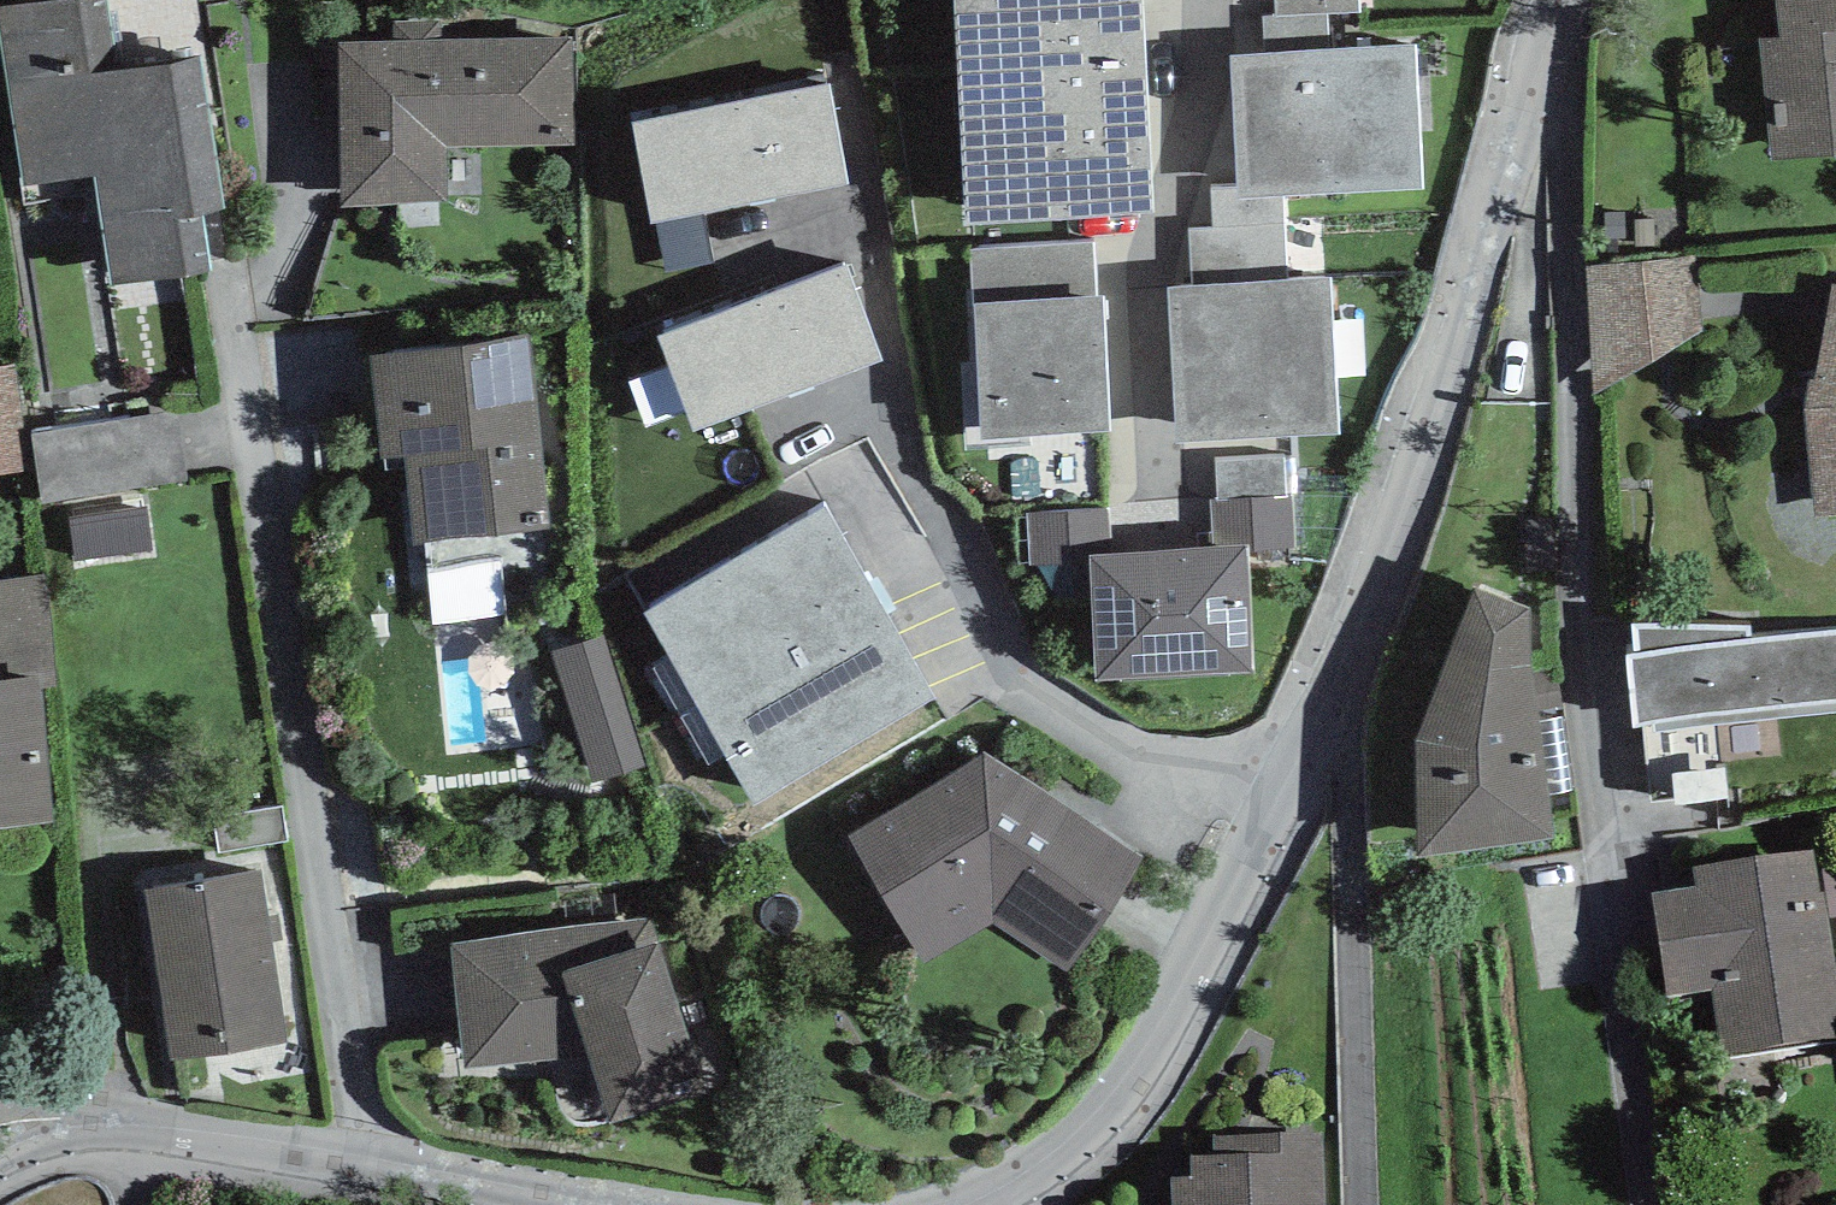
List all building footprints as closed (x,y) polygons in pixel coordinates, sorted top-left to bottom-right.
[(964,223),(1154,216),(1142,0),(952,0),(964,223)] [(1787,209),(1835,205),(1835,0),(1768,0),(1787,209)] [(836,27),(637,68),(672,239),(760,221),(751,176),(862,153),(836,27)] [(1415,47),(1228,56),(1236,204),(1422,195),(1415,47)] [(577,50),(344,52),(345,214),(454,214),(454,159),(578,159),(577,50)] [(172,72),(15,95),(30,194),(76,188),(93,301),(203,285),(172,72)] [(1701,236),(1596,236),(1596,356),(1652,356),(1652,323),(1701,324),(1701,236)] [(1331,281),(1166,288),(1174,446),(1339,438),(1331,281)] [(1834,281),(1808,407),(1822,521),(1835,519),(1835,282),(1834,281)] [(778,283),(659,325),(692,416),(811,374),(778,283)] [(977,301),(982,437),(1109,432),(1104,296),(977,301)] [(522,334),(388,353),(418,561),(552,542),(522,334)] [(29,455),(24,355),(0,356),(0,457),(29,455)] [(156,527),(153,460),(193,458),(189,387),(39,395),(45,498),(80,497),(82,531),(156,527)] [(826,508),(642,612),(750,803),(935,698),(826,508)] [(1249,546),(1087,554),(1093,679),(1255,671),(1249,546)] [(1540,616),(1393,632),(1419,863),(1566,847),(1540,616)] [(1630,626),(1632,654),(1625,658),(1632,728),(1703,717),(1835,704),(1835,629),(1753,637),(1752,626),(1630,626)] [(55,829),(43,677),(0,681),(0,833),(55,829)] [(995,766),(844,866),(918,977),(1000,923),(1075,973),(1146,866),(995,766)] [(1661,875),(1686,1062),(1835,1042),(1811,855),(1661,875)] [(259,866),(141,882),(166,1064),(285,1047),(259,866)] [(673,938),(552,967),(594,1138),(715,1108),(673,938)] [(1174,1156),(1177,1204),(1327,1204),(1324,1148),(1174,1156)]
